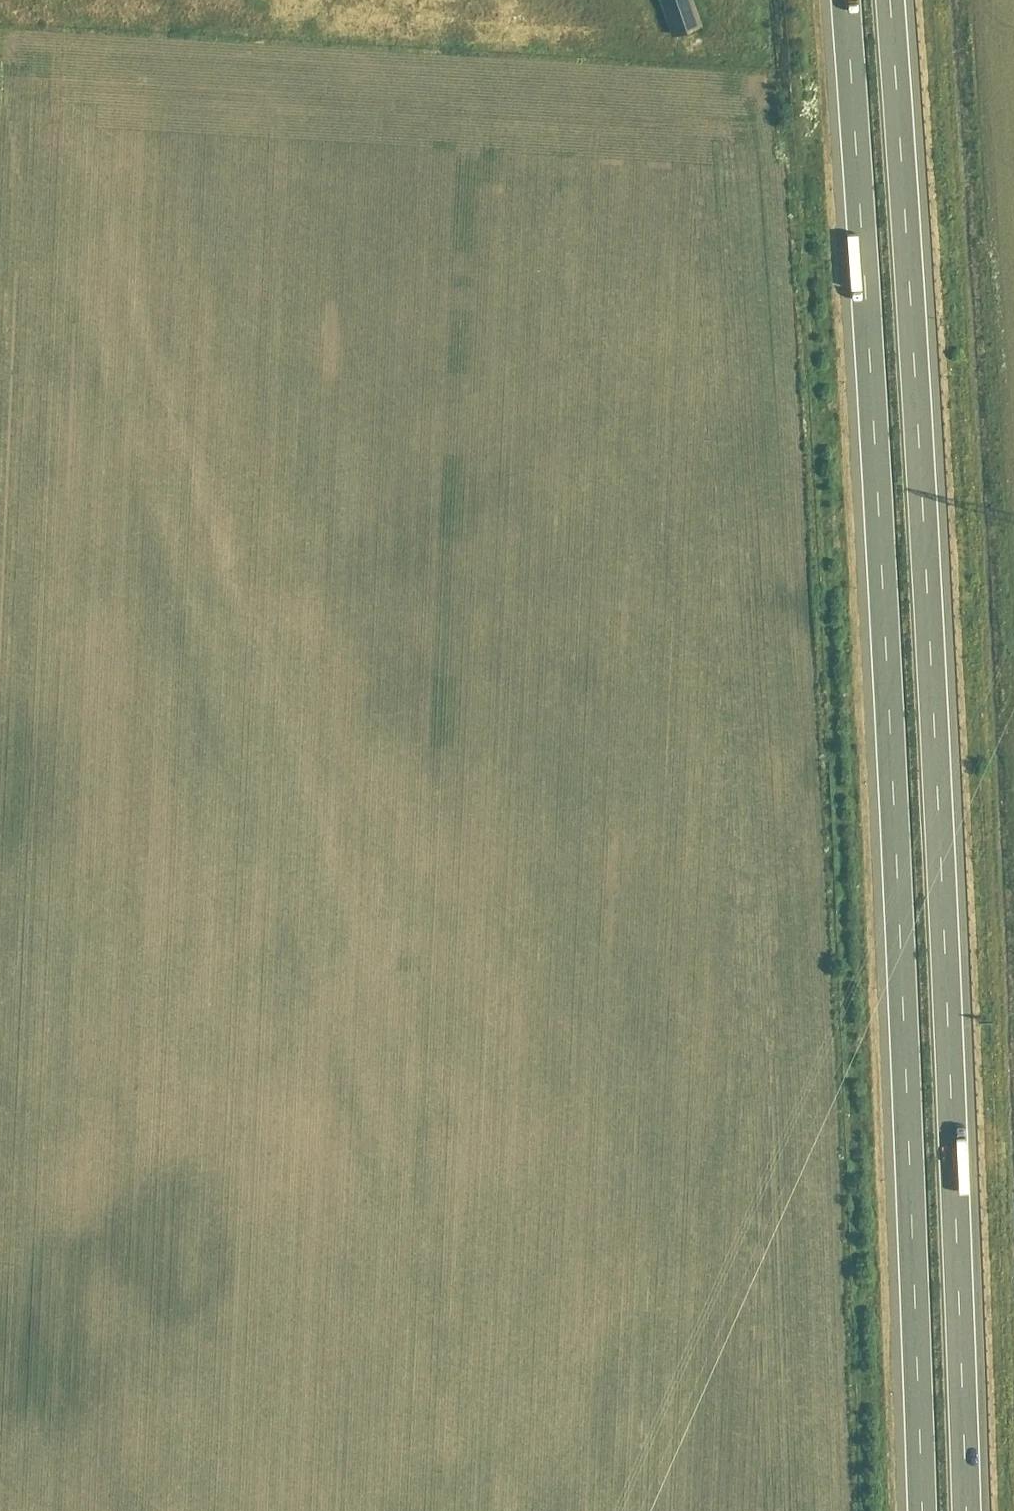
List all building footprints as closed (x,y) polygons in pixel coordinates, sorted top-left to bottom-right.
[(674,37),(702,26),(691,0),(660,0),(674,37)]
